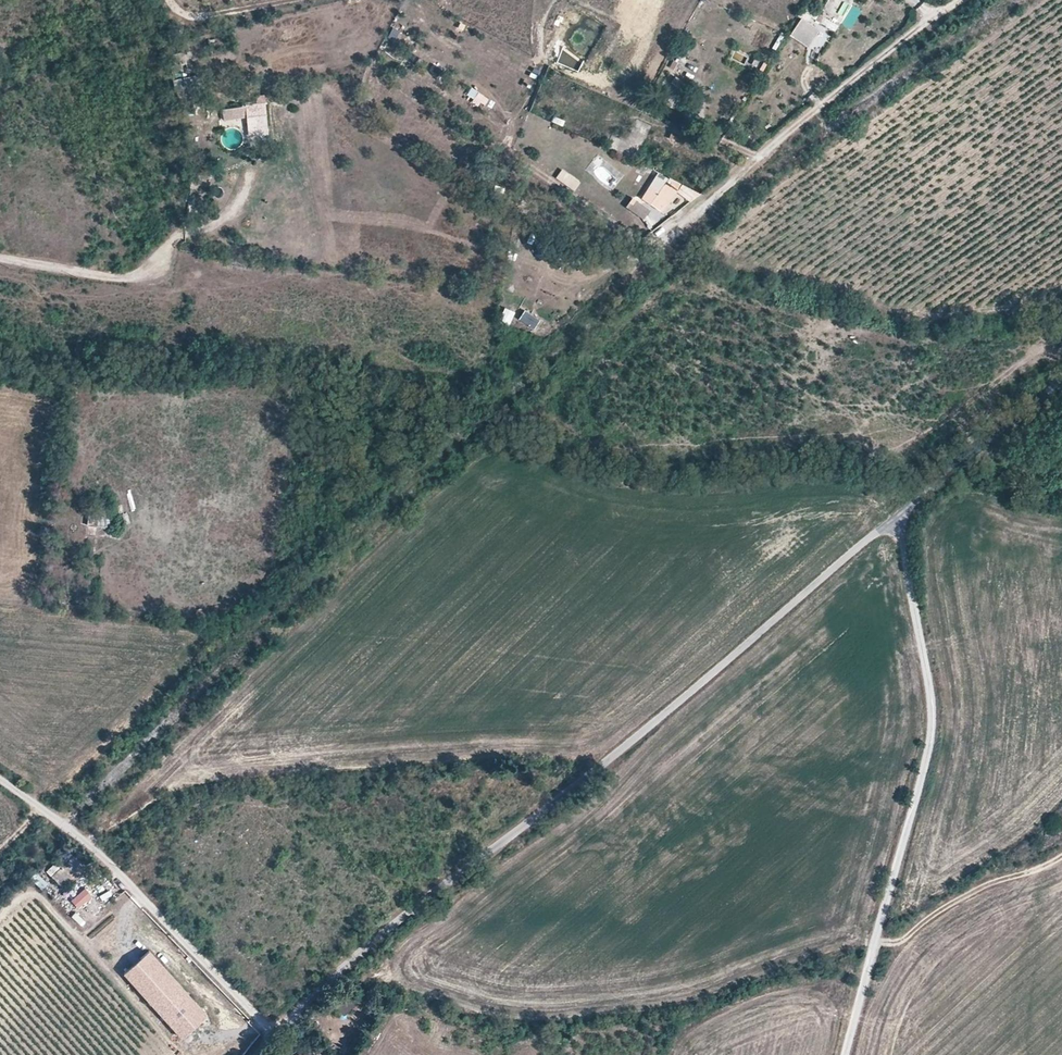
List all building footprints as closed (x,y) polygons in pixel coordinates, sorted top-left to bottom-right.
[(845,17),(850,4),(843,1),(838,14),(845,17)] [(808,47),(819,29),(801,18),(790,36),(808,47)] [(187,63),(184,52),(169,55),(171,67),(187,63)] [(672,61),(669,67),(680,73),(683,67),(672,61)] [(190,77),(187,63),(171,67),(176,89),(200,83),(198,75),(190,77)] [(472,102),(491,111),(496,102),(477,93),(472,102)] [(264,104),(223,109),(224,120),(247,117),(265,115),(264,104)] [(265,115),(247,117),(249,137),(268,134),(265,115)] [(679,142),(681,137),(672,134),(670,139),(679,142)] [(562,170),(556,179),(575,192),(581,182),(562,170)] [(207,187),(204,171),(188,174),(190,190),(207,187)] [(663,206),(675,188),(677,189),(679,186),(660,173),(646,194),(663,206)] [(663,206),(646,194),(643,197),(661,209),(663,206)] [(652,213),(634,200),(627,209),(645,222),(652,213)] [(539,319),(520,309),(517,315),(514,321),(532,331),(539,319)] [(514,321),(517,315),(506,310),(500,324),(510,329),(514,321)] [(73,859),(53,876),(62,887),(83,870),(73,859)] [(72,901),(80,910),(94,897),(86,888),(72,901)] [(153,953),(127,976),(184,1040),(210,1017),(153,953)] [(343,1014),(355,1004),(349,996),(336,1006),(343,1014)]
